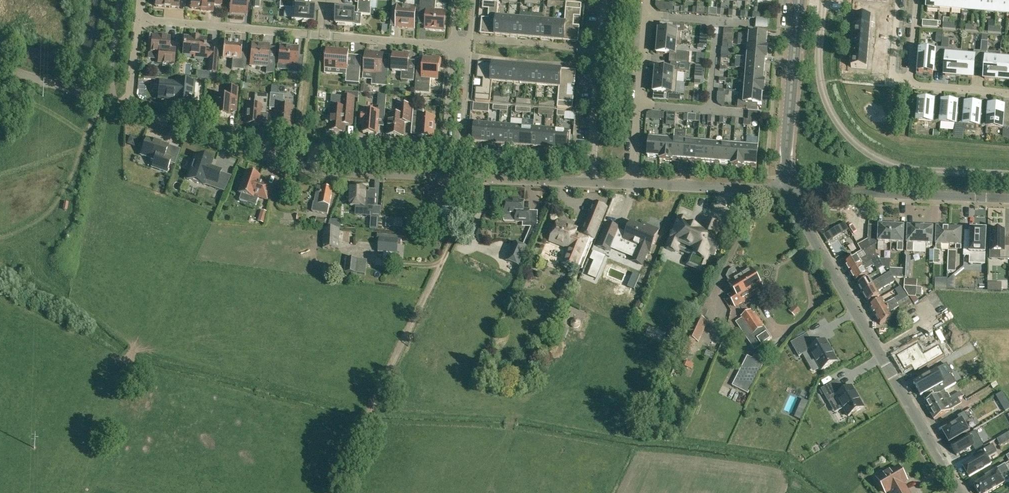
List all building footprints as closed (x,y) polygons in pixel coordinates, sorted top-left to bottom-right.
[(190,6),(191,6),(191,8),(208,9),(208,11),(213,11),(214,3),(221,4),(222,0),(190,0),(190,6)] [(230,12),(247,14),(248,0),(231,0),(230,12)] [(293,8),(293,2),(278,0),(278,1),(280,1),(280,7),(292,8),(291,20),(303,21),(303,23),(302,23),(310,24),(310,23),(309,23),(310,21),(312,21),(313,9),(293,8)] [(358,7),(371,9),(371,8),(371,0),(353,0),(353,1),(359,1),(358,7)] [(419,15),(426,15),(425,29),(444,31),(446,12),(435,11),(436,1),(431,0),(421,0),(419,15)] [(495,35),(497,17),(499,0),(483,0),(483,9),(489,9),(488,18),(483,18),(482,18),(481,34),(490,35),(491,35),(495,35)] [(940,0),(928,0),(927,9),(939,10),(940,0)] [(951,0),(940,0),(939,10),(940,8),(951,9),(951,0)] [(951,9),(962,10),(963,0),(951,0),(951,9)] [(962,10),(973,11),(974,0),(963,0),(962,10)] [(986,0),(974,0),(973,11),(985,12),(986,0)] [(997,0),(986,0),(985,12),(996,13),(997,0)] [(996,13),(1007,14),(1007,16),(1008,0),(997,0),(996,13)] [(392,3),(391,15),(397,16),(396,27),(414,28),(416,7),(398,6),(398,4),(392,3)] [(566,3),(565,23),(564,41),(568,41),(568,42),(568,41),(578,42),(580,26),(579,26),(574,26),(574,16),(580,17),(582,4),(566,3)] [(338,26),(346,27),(346,26),(345,26),(346,24),(354,25),(356,13),(337,11),(336,24),(339,24),(339,26),(338,26)] [(856,15),(855,26),(870,27),(871,16),(856,15)] [(508,18),(497,17),(495,35),(496,35),(506,36),(506,37),(507,37),(508,18)] [(508,18),(507,37),(507,36),(518,37),(520,19),(508,18)] [(529,39),(531,20),(520,19),(518,37),(529,38),(529,39)] [(531,20),(529,39),(530,39),(530,38),(541,39),(542,21),(531,20)] [(554,22),(542,21),(541,39),(552,40),(552,41),(554,22)] [(565,23),(554,22),(552,41),(552,40),(564,41),(565,23)] [(659,30),(658,42),(680,44),(681,32),(684,32),(684,25),(676,24),(675,31),(659,30)] [(855,26),(854,36),(869,37),(870,27),(855,26)] [(768,48),(768,47),(766,47),(767,36),(746,34),(745,46),(768,48)] [(174,64),(175,49),(169,49),(170,38),(161,37),(161,35),(155,35),(154,36),(152,36),(152,41),(150,40),(148,42),(148,48),(149,49),(151,49),(151,52),(159,53),(158,63),(174,64)] [(854,36),(853,46),(868,47),(869,37),(854,36)] [(198,38),(194,37),(192,37),(192,38),(184,38),(183,54),(204,55),(204,58),(209,58),(208,72),(216,72),(218,51),(210,50),(210,51),(205,50),(206,40),(198,39),(198,38)] [(700,38),(699,45),(704,45),(707,46),(707,42),(707,39),(707,38),(700,38)] [(224,41),(223,58),(232,59),(232,69),(246,70),(247,54),(241,53),(242,43),(224,41)] [(658,42),(657,53),(676,55),(677,44),(680,44),(658,42)] [(276,48),(275,48),(274,59),(268,59),(269,45),(252,43),(250,65),(266,67),(266,73),(274,73),(276,48)] [(301,74),(303,61),(297,60),(298,47),(288,47),(288,45),(282,45),(282,46),(280,46),(279,64),(288,65),(287,73),(301,74)] [(981,51),(979,66),(986,66),(985,78),(998,79),(1000,59),(987,58),(987,52),(987,45),(981,45),(981,51)] [(744,57),(767,59),(768,48),(745,46),(744,57)] [(853,46),(852,56),(867,58),(868,47),(853,46)] [(917,66),(916,74),(919,75),(920,73),(933,74),(934,62),(940,62),(941,48),(930,47),(930,53),(921,53),(920,62),(919,62),(917,62),(917,66)] [(359,83),(361,66),(348,65),(349,50),(348,52),(327,50),(327,48),(326,48),(325,56),(325,58),(324,72),(325,72),(325,67),(347,69),(346,82),(359,83)] [(941,48),(940,62),(946,63),(945,75),(959,76),(960,56),(947,55),(948,49),(941,48)] [(979,66),(981,51),(974,51),(973,57),(960,56),(959,76),(972,77),(973,65),(979,66)] [(387,87),(389,65),(382,65),(383,55),(366,53),(364,72),(376,73),(375,85),(387,87)] [(408,70),(409,61),(409,57),(402,56),(403,54),(396,54),(396,56),(394,55),(393,71),(402,72),(401,80),(414,81),(415,70),(408,70)] [(852,56),(851,67),(866,68),(867,58),(852,56)] [(424,58),(424,59),(423,69),(417,68),(415,92),(430,93),(431,79),(438,79),(439,66),(441,65),(441,59),(440,58),(433,57),(431,59),(424,58)] [(764,70),(765,59),(767,60),(767,59),(744,57),(743,68),(764,70)] [(1000,59),(998,79),(1008,80),(1008,60),(1000,59)] [(488,63),(478,62),(477,78),(483,79),(482,88),(476,87),(475,101),(490,102),(492,82),(491,82),(493,63),(489,63),(489,62),(488,62),(488,63)] [(655,69),(654,81),(677,83),(683,83),(684,72),(683,72),(683,66),(683,63),(671,62),(670,70),(655,69)] [(491,82),(492,82),(503,83),(504,64),(493,63),(491,82)] [(503,83),(514,84),(516,65),(505,65),(505,64),(504,64),(503,83)] [(516,65),(514,84),(526,84),(527,66),(516,65)] [(527,66),(526,84),(537,85),(538,67),(527,66)] [(548,86),(550,67),(549,68),(538,67),(537,85),(548,86)] [(560,87),(561,69),(550,68),(550,67),(548,86),(559,87),(560,87)] [(746,80),(765,82),(765,81),(763,81),(764,70),(743,68),(743,69),(747,69),(746,80)] [(565,70),(561,69),(560,87),(559,87),(557,108),(573,109),(574,96),(573,96),(568,95),(568,86),(575,87),(576,70),(566,70),(566,69),(565,70)] [(745,91),(764,93),(765,82),(746,80),(745,91)] [(174,102),(176,102),(192,103),(194,82),(176,81),(176,83),(160,82),(159,98),(174,99),(174,102)] [(654,81),(653,92),(654,92),(668,94),(668,100),(680,101),(681,94),(684,95),(684,83),(683,83),(677,83),(654,81)] [(235,111),(236,102),(237,88),(225,87),(224,97),(217,97),(216,115),(229,117),(229,111),(235,111)] [(745,91),(744,103),(761,105),(762,93),(764,94),(764,93),(745,91)] [(260,114),(266,115),(268,95),(255,94),(254,105),(247,104),(245,124),(250,124),(250,126),(257,126),(257,125),(259,125),(260,114)] [(291,127),(291,120),(293,120),(293,114),(292,113),(292,107),(284,106),(282,104),(283,95),(270,94),(269,108),(276,109),(275,126),(291,127)] [(374,94),(373,105),(382,105),(382,94),(374,94)] [(352,125),(352,122),(354,98),(343,97),(344,98),(343,108),(331,107),(330,117),(328,117),(327,118),(326,122),(328,124),(330,124),(329,130),(345,131),(345,124),(352,125)] [(917,121),(941,123),(943,102),(942,107),(933,106),(933,102),(919,101),(917,121)] [(957,104),(943,102),(941,123),(964,125),(966,105),(966,109),(956,108),(957,104)] [(490,105),(473,103),(472,111),(489,113),(490,105)] [(390,115),(388,135),(403,136),(404,122),(410,123),(412,106),(399,105),(398,115),(390,115)] [(980,106),(966,105),(964,125),(988,127),(990,106),(989,106),(989,111),(980,110),(980,106)] [(377,134),(378,126),(379,118),(384,118),(386,107),(379,106),(379,109),(370,108),(370,113),(361,112),(360,125),(364,125),(363,133),(369,134),(369,136),(376,137),(376,134),(377,134)] [(988,127),(1008,128),(1008,113),(1003,112),(1003,108),(990,106),(988,127)] [(419,128),(418,135),(418,136),(433,138),(434,132),(436,130),(436,126),(434,124),(435,118),(429,117),(429,115),(428,114),(424,114),(424,109),(414,109),(412,126),(417,126),(419,128)] [(667,112),(666,125),(675,126),(675,120),(676,114),(676,113),(667,112)] [(483,143),(486,143),(488,123),(487,125),(476,124),(474,124),(474,123),(473,123),(472,139),(472,138),(475,139),(474,142),(483,143)] [(499,124),(488,123),(486,143),(497,144),(497,145),(498,145),(499,124)] [(509,145),(511,125),(499,124),(498,145),(498,144),(509,145)] [(520,147),(522,126),(511,125),(509,145),(520,146),(520,147)] [(532,147),(533,127),(522,126),(520,147),(521,147),(521,146),(532,147)] [(545,128),(533,127),(532,147),(543,148),(543,149),(545,128)] [(543,148),(554,149),(556,128),(545,128),(543,149),(543,148)] [(557,128),(556,128),(554,149),(566,150),(566,146),(569,146),(569,147),(570,147),(571,131),(570,131),(570,132),(556,131),(557,128)] [(662,136),(650,135),(648,157),(660,158),(660,159),(662,136)] [(662,136),(660,159),(672,160),(674,137),(673,141),(662,140),(662,136)] [(674,137),(672,160),(673,159),(684,160),(686,138),(674,137)] [(165,156),(168,147),(168,145),(146,138),(141,155),(154,160),(152,167),(159,170),(166,172),(171,158),(165,156)] [(686,138),(684,160),(696,161),(698,139),(686,138)] [(698,139),(696,161),(708,162),(710,140),(698,139)] [(710,140),(708,162),(720,163),(722,141),(721,141),(721,145),(710,144),(710,140)] [(722,141),(720,163),(732,164),(731,165),(732,165),(734,142),(722,141)] [(734,142),(732,165),(744,166),(746,143),(734,142)] [(744,166),(744,165),(756,166),(758,145),(746,143),(744,166)] [(217,184),(221,172),(221,170),(214,168),(214,169),(210,167),(210,166),(212,160),(195,154),(187,179),(204,185),(206,180),(217,184)] [(253,195),(258,197),(266,199),(271,186),(261,182),(261,183),(258,182),(260,176),(246,171),(239,193),(252,198),(253,195)] [(347,188),(347,199),(351,199),(351,206),(356,206),(356,209),(366,210),(366,217),(371,218),(370,230),(378,230),(379,216),(380,216),(381,207),(375,207),(376,190),(369,190),(369,192),(365,192),(365,189),(360,189),(360,188),(359,188),(359,186),(354,185),(354,188),(352,187),(352,188),(347,188)] [(318,186),(316,194),(313,211),(328,214),(333,189),(318,186)] [(458,209),(457,209),(458,201),(459,201),(459,200),(458,200),(459,193),(454,192),(454,191),(452,191),(445,191),(443,208),(450,208),(449,221),(447,221),(443,231),(450,234),(457,220),(458,209)] [(501,207),(501,211),(503,213),(505,213),(505,214),(516,215),(516,221),(523,222),(529,222),(530,211),(530,210),(524,210),(524,201),(513,201),(513,200),(507,199),(507,201),(505,201),(505,206),(503,206),(501,207)] [(562,263),(581,271),(607,208),(595,203),(582,234),(583,235),(582,238),(575,236),(577,230),(575,229),(575,228),(571,226),(569,227),(568,226),(568,225),(558,221),(556,227),(553,226),(551,226),(549,231),(550,233),(553,234),(550,241),(551,240),(569,247),(562,263)] [(266,212),(261,210),(257,221),(263,223),(266,212)] [(438,219),(432,217),(427,216),(424,226),(435,229),(438,219)] [(316,224),(325,226),(326,221),(327,219),(317,217),(316,224)] [(403,219),(395,218),(394,227),(402,227),(403,219)] [(721,241),(716,238),(718,233),(722,225),(707,219),(702,232),(687,225),(688,222),(679,218),(666,249),(677,253),(679,250),(693,256),(705,261),(707,257),(708,253),(715,255),(721,241)] [(415,222),(408,221),(406,228),(416,230),(417,226),(414,225),(415,222)] [(607,223),(598,246),(610,252),(612,245),(619,230),(619,228),(607,223)] [(631,223),(627,234),(619,230),(612,245),(635,255),(633,261),(642,265),(648,251),(650,251),(658,230),(647,226),(646,229),(631,223)] [(845,223),(839,226),(843,232),(849,229),(845,223)] [(892,226),(890,226),(891,225),(885,225),(885,226),(879,226),(877,226),(877,237),(879,237),(878,250),(885,250),(885,243),(891,243),(892,226)] [(892,226),(891,243),(897,243),(897,251),(903,252),(904,237),(904,227),(898,227),(898,225),(892,225),(892,226)] [(913,245),(920,245),(921,228),(919,228),(918,226),(915,226),(914,227),(908,227),(907,252),(913,252),(913,245)] [(921,228),(920,245),(927,245),(927,247),(933,247),(933,245),(933,235),(933,228),(932,228),(927,228),(926,227),(923,226),(921,228)] [(943,229),(938,228),(937,228),(936,238),(936,245),(949,246),(949,229),(949,228),(943,227),(943,229)] [(340,229),(339,229),(330,228),(324,228),(323,248),(339,249),(340,229)] [(952,228),(950,229),(949,229),(949,246),(961,246),(962,229),(956,229),(955,228),(952,228)] [(991,252),(1000,252),(1000,259),(1008,259),(1008,246),(1005,246),(1005,238),(1005,230),(1002,230),(1002,228),(994,228),(994,230),(991,230),(991,252)] [(964,244),(964,256),(970,256),(970,262),(970,263),(971,263),(983,264),(985,264),(985,263),(985,254),(986,230),(971,229),(970,232),(970,244),(964,244)] [(832,239),(829,232),(823,235),(827,242),(832,239)] [(402,237),(377,234),(376,244),(379,244),(378,252),(384,253),(383,259),(396,261),(397,254),(398,245),(401,246),(402,237)] [(878,257),(876,254),(877,237),(872,237),(858,244),(862,252),(857,255),(858,257),(845,264),(846,266),(845,267),(847,271),(848,270),(850,273),(878,257)] [(521,268),(529,248),(527,248),(523,246),(514,242),(506,261),(521,268)] [(596,279),(606,256),(594,251),(590,259),(594,261),(588,276),(596,279)] [(956,251),(948,251),(947,271),(956,271),(956,251)] [(357,259),(346,257),(344,272),(356,273),(357,259)] [(855,282),(867,275),(865,271),(874,266),(877,271),(885,267),(880,259),(879,257),(878,257),(850,273),(855,282)] [(880,259),(885,267),(887,270),(890,270),(890,268),(890,259),(880,259)] [(729,270),(726,277),(730,282),(728,283),(735,293),(757,279),(759,278),(756,272),(754,272),(753,273),(751,269),(741,275),(740,273),(738,274),(734,267),(729,270)] [(890,273),(893,277),(903,278),(904,269),(890,268),(890,270),(890,273)] [(870,278),(862,283),(858,286),(858,287),(857,287),(859,291),(860,290),(863,295),(875,287),(893,277),(890,273),(872,282),(870,278)] [(946,289),(955,290),(955,278),(953,275),(946,281),(946,289)] [(893,277),(875,287),(863,295),(868,303),(880,296),(878,292),(891,284),(896,281),(893,277)] [(735,293),(729,297),(735,307),(763,289),(761,285),(762,284),(762,283),(759,278),(757,279),(735,293)] [(988,283),(988,291),(993,291),(1002,291),(1002,283),(993,283),(988,283)] [(916,297),(917,287),(904,286),(904,289),(908,297),(916,297)] [(908,297),(905,293),(899,296),(895,298),(897,303),(908,297)] [(900,311),(902,314),(910,307),(910,306),(912,305),(909,299),(908,297),(897,303),(900,308),(899,309),(901,311),(900,311)] [(882,299),(875,304),(870,307),(875,316),(897,303),(894,299),(885,304),(882,299)] [(899,308),(897,303),(875,316),(880,325),(893,317),(890,313),(899,308)] [(751,310),(741,317),(742,318),(753,335),(749,337),(747,338),(756,351),(773,339),(765,327),(763,324),(755,312),(754,313),(751,310)] [(697,317),(688,337),(696,341),(698,342),(707,322),(707,321),(698,317),(697,317)] [(676,349),(679,351),(688,330),(685,329),(676,349)] [(807,334),(791,343),(799,356),(810,350),(822,370),(837,362),(825,341),(814,347),(807,334)] [(905,370),(912,366),(915,372),(916,372),(918,371),(944,356),(939,346),(932,350),(924,355),(918,344),(907,350),(906,348),(898,353),(899,355),(897,356),(898,359),(896,360),(901,369),(904,368),(905,370)] [(742,366),(732,386),(748,394),(760,370),(764,361),(754,356),(753,359),(748,369),(742,366)] [(694,365),(687,362),(685,367),(692,370),(694,365)] [(915,386),(913,387),(918,395),(919,394),(920,396),(925,394),(936,388),(939,393),(956,384),(951,375),(952,374),(947,364),(936,370),(936,371),(933,373),(932,371),(926,375),(927,376),(914,384),(915,386)] [(981,382),(983,382),(990,378),(986,370),(977,375),(981,382)] [(837,396),(844,408),(848,416),(863,408),(851,387),(845,391),(841,393),(835,382),(821,389),(828,401),(837,396)] [(925,403),(929,412),(961,394),(960,392),(951,398),(948,393),(947,394),(946,392),(925,403)] [(1005,412),(1008,409),(1008,404),(1002,392),(995,396),(1005,412)] [(934,420),(942,415),(962,404),(959,399),(963,397),(961,394),(929,412),(934,420)] [(802,399),(794,417),(801,420),(809,402),(802,399)] [(949,443),(970,431),(966,423),(969,420),(965,412),(955,417),(958,423),(943,431),(949,443)] [(968,435),(951,445),(957,456),(963,452),(967,450),(974,446),(968,435)] [(975,459),(962,466),(969,477),(992,464),(987,456),(996,451),(992,445),(973,456),(975,459)] [(1008,470),(1005,464),(985,475),(986,478),(975,484),(976,485),(974,486),(978,492),(989,492),(1005,483),(1000,475),(1008,470)] [(890,472),(889,471),(877,478),(886,492),(887,492),(890,491),(890,492),(909,492),(903,483),(907,481),(899,467),(890,472)]
